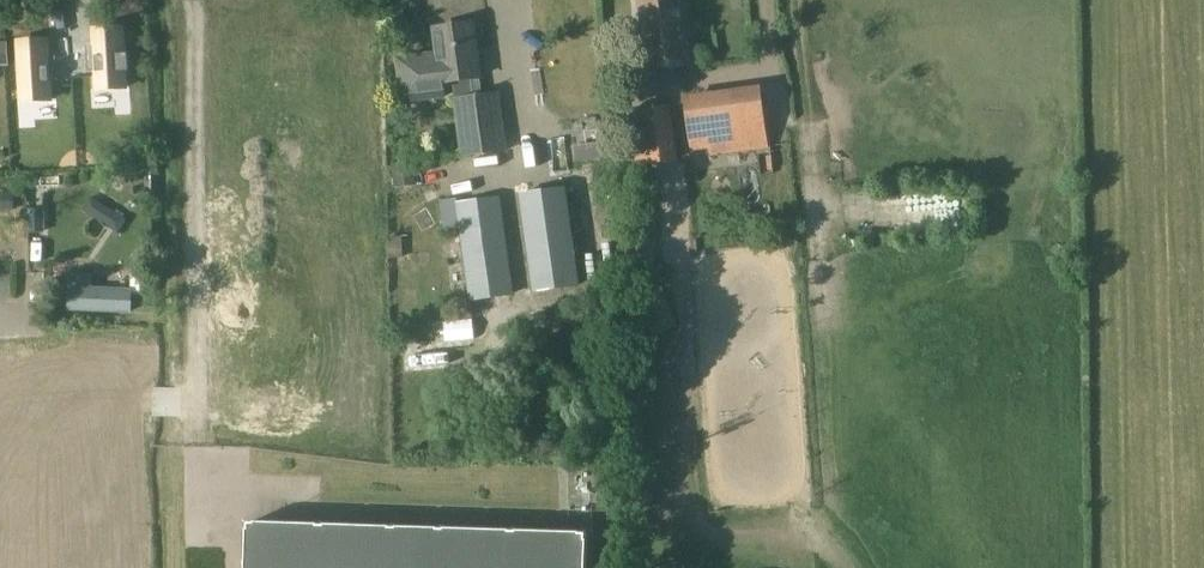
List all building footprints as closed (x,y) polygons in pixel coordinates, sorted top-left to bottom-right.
[(679,0),(639,0),(642,25),(637,26),(643,71),(692,65),(686,20),(682,20),(679,0)] [(111,24),(78,25),(80,95),(111,94),(111,24)] [(444,82),(455,81),(465,154),(507,148),(500,94),(483,97),(472,24),(434,29),(439,60),(427,62),(426,55),(398,59),(404,101),(446,96),(444,82)] [(17,35),(16,102),(47,101),(47,35),(17,35)] [(8,66),(8,45),(0,45),(0,66),(8,66)] [(762,91),(684,104),(692,152),(709,150),(710,156),(770,146),(762,91)] [(426,113),(455,110),(454,96),(425,99),(426,113)] [(642,163),(680,159),(674,108),(636,112),(642,163)] [(394,188),(412,186),(410,167),(392,169),(394,188)] [(134,170),(118,170),(119,183),(134,182),(134,170)] [(90,248),(124,232),(102,186),(69,202),(90,248)] [(534,291),(576,285),(562,189),(521,195),(534,291)] [(3,192),(3,206),(15,206),(16,192),(3,192)] [(457,200),(440,202),(444,225),(461,223),(457,200)] [(472,298),(509,293),(496,202),(459,207),(472,298)] [(32,206),(31,228),(45,228),(45,207),(32,206)] [(388,237),(388,258),(389,258),(403,257),(402,236),(388,237)] [(70,287),(69,310),(132,312),(133,289),(94,287),(94,275),(70,275),(70,287)] [(579,542),(245,533),(244,567),(578,567),(579,542)]
